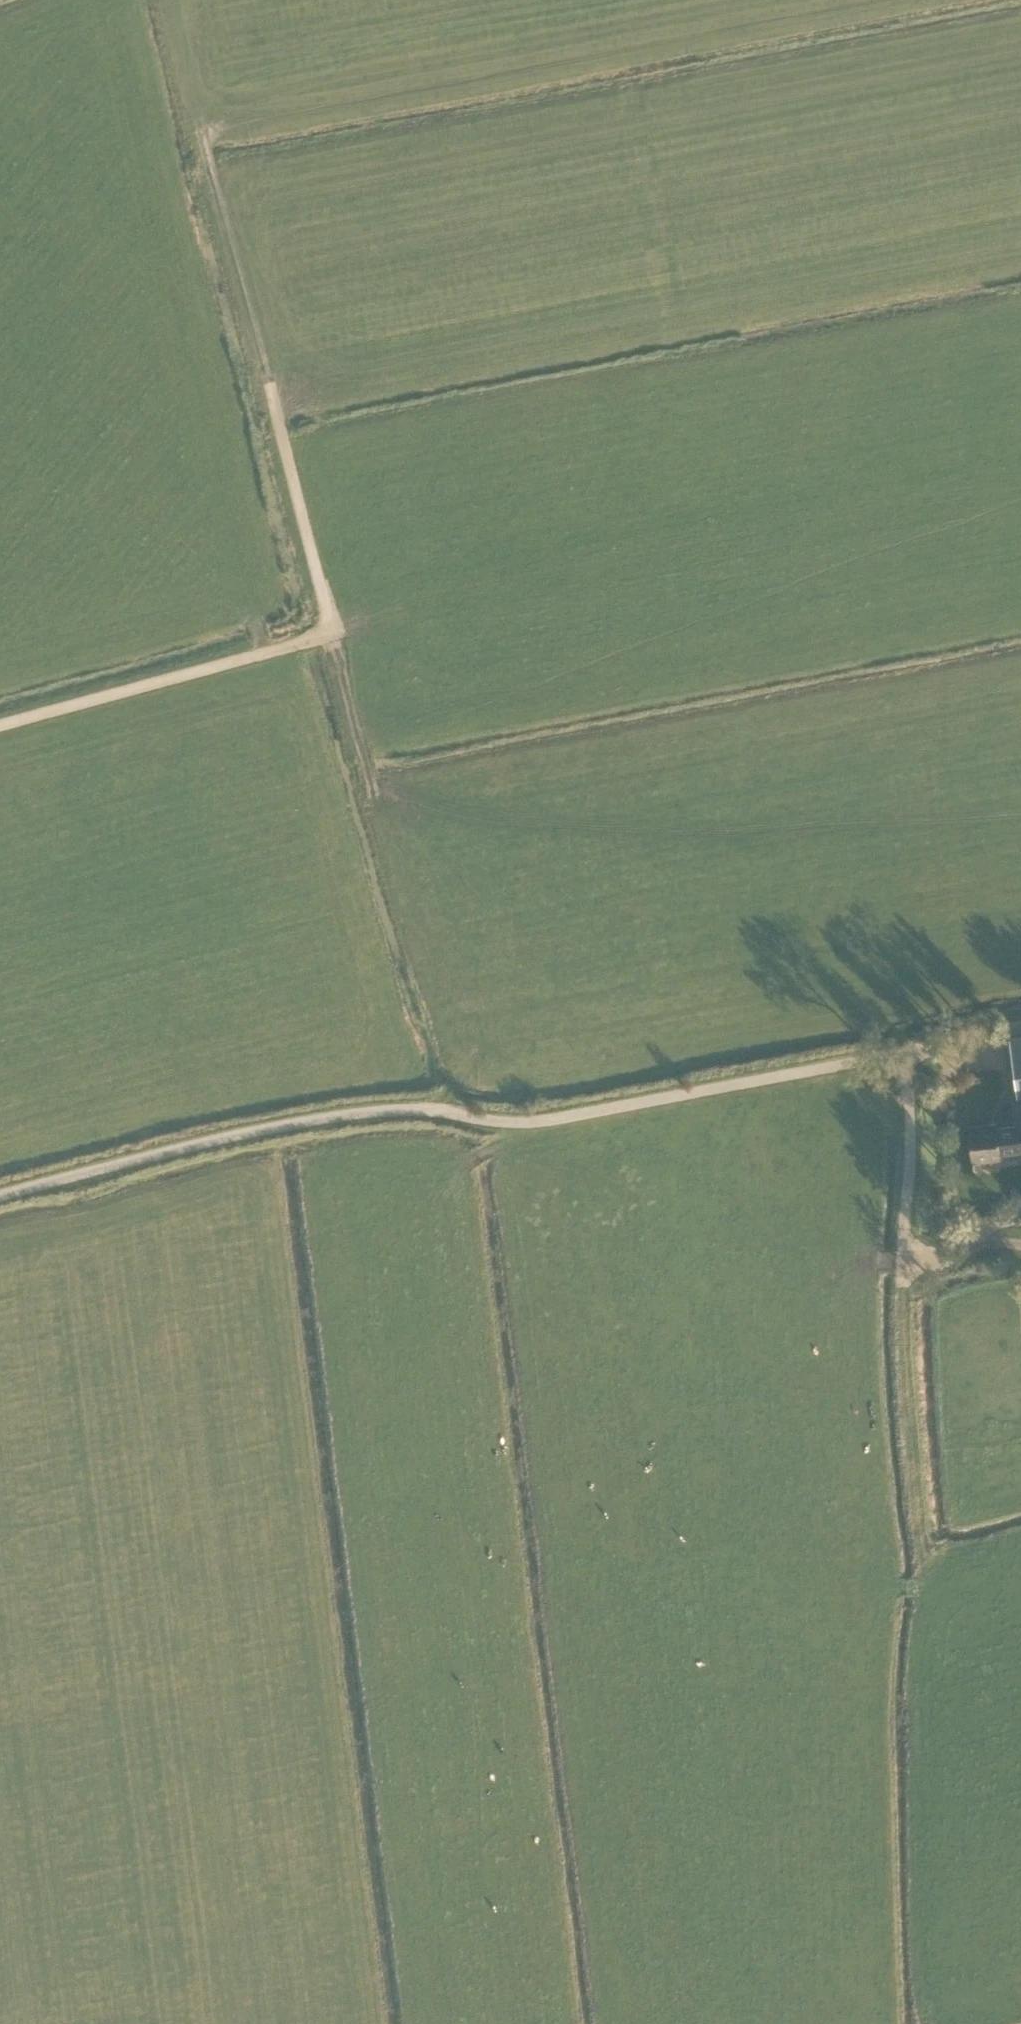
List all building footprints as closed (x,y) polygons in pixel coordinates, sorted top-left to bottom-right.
[(968,1126),(973,1161),(1001,1157),(1000,1152),(1020,1149),(1020,1036),(1009,1037),(1017,1092),(1012,1093),(1016,1124),(997,1126),(996,1122),(968,1126)]
